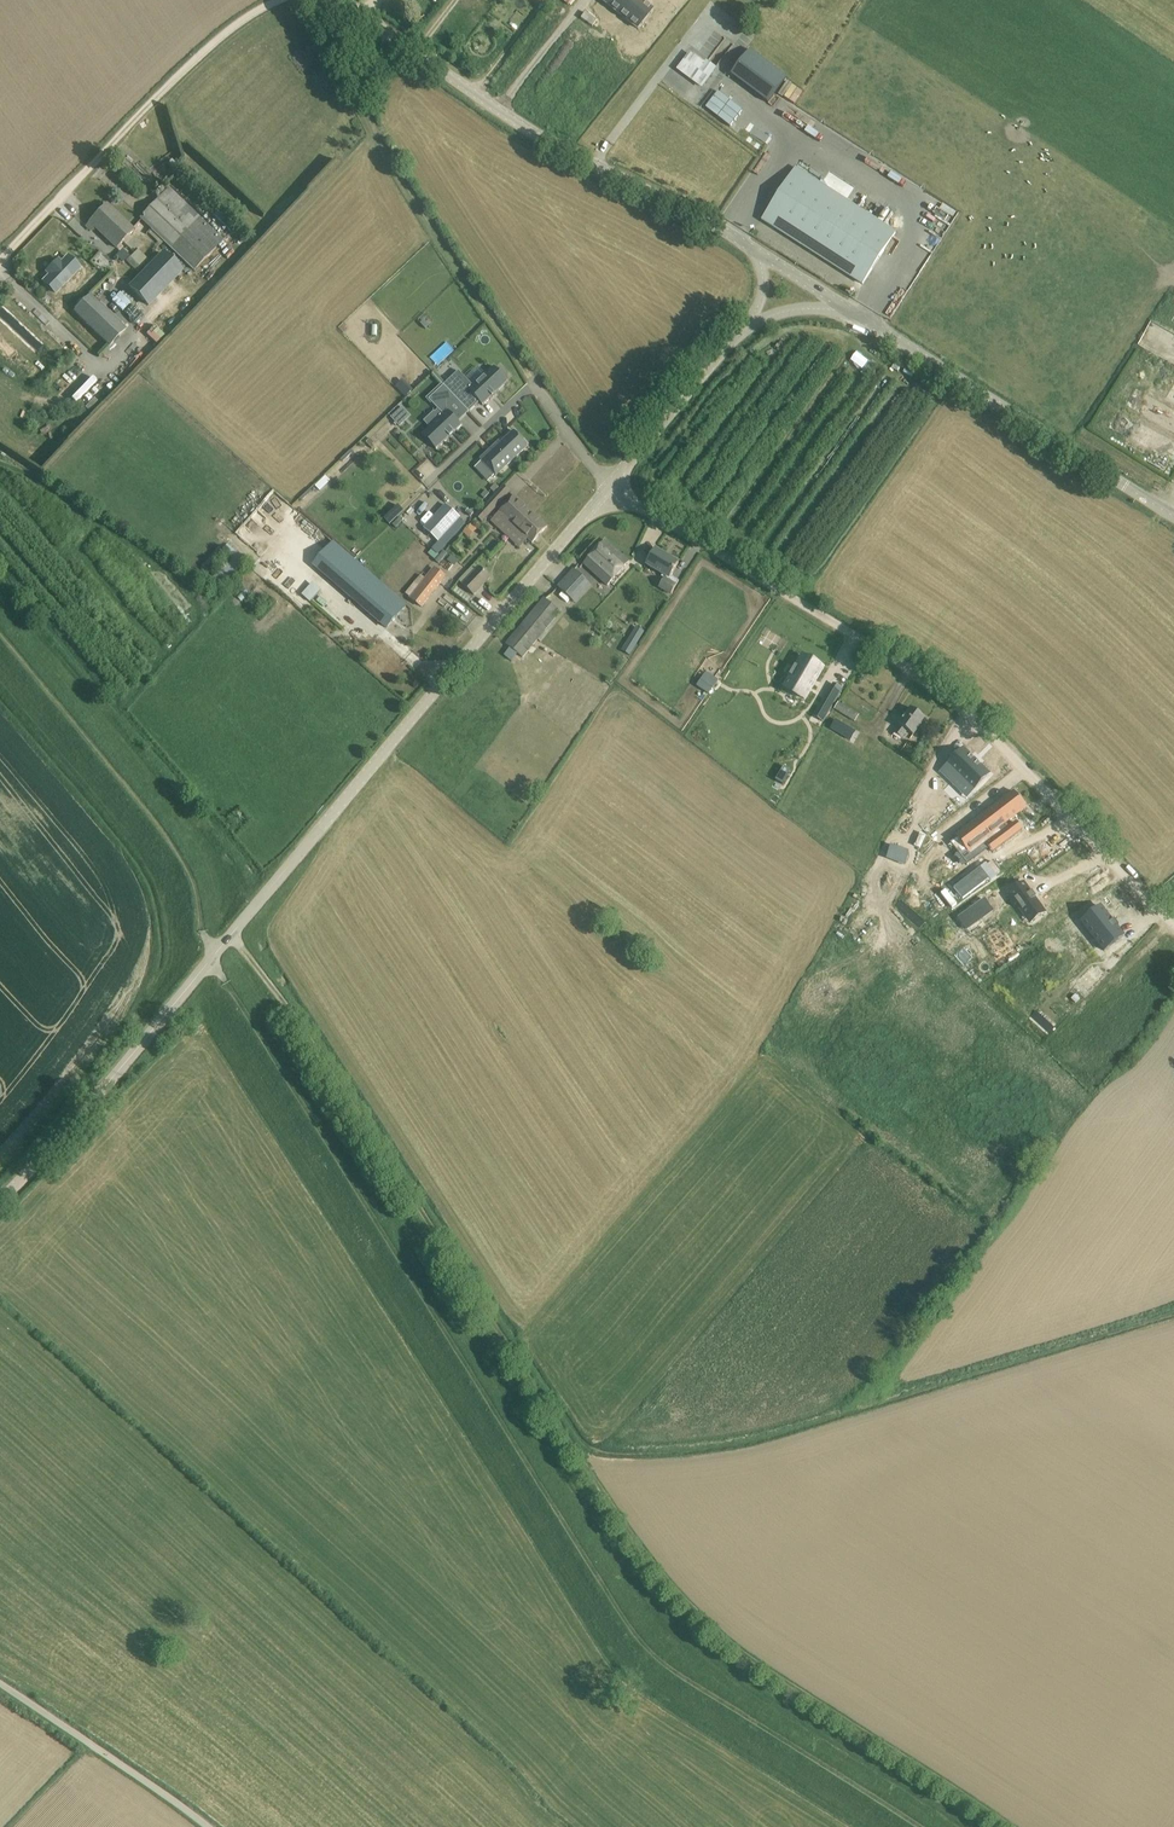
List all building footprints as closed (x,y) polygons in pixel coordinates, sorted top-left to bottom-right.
[(586,7),(625,37),(641,18),(632,10),(639,1),(638,0),(592,0),(586,7)] [(679,69),(702,87),(716,68),(691,50),(679,69)] [(762,219),(863,284),(897,232),(796,168),(762,219)] [(168,188),(140,218),(194,270),(222,240),(168,188)] [(952,215),(956,209),(940,201),(937,207),(952,215)] [(134,231),(114,213),(106,204),(89,222),(90,222),(86,226),(92,231),(95,228),(117,248),(134,231)] [(163,252),(128,288),(148,307),(183,271),(163,252)] [(142,268),(131,257),(130,258),(127,261),(138,272),(141,269),(142,268)] [(125,273),(118,279),(123,286),(131,280),(125,273)] [(123,311),(131,302),(121,291),(112,300),(123,311)] [(125,330),(90,296),(74,312),(109,346),(125,330)] [(857,351),(852,358),(864,366),(860,372),(866,376),(875,363),(857,351)] [(433,374),(469,412),(480,402),(483,405),(509,381),(508,380),(506,382),(493,369),(495,367),(494,366),(473,386),(459,371),(444,385),(434,374),(433,374)] [(469,412),(433,374),(433,375),(443,386),(429,400),(443,415),(422,434),(423,435),(426,433),(438,446),(436,449),(437,449),(462,425),(459,422),(469,412)] [(407,413),(402,407),(392,417),(400,426),(405,421),(402,418),(407,413)] [(480,458),(497,475),(528,446),(514,431),(501,444),(499,441),(480,458)] [(371,438),(366,443),(373,450),(376,447),(374,445),(376,443),(371,438)] [(499,487),(495,484),(490,489),(494,493),(499,487)] [(475,515),(482,522),(493,510),(505,498),(509,493),(509,492),(510,491),(503,485),(475,515)] [(515,496),(514,497),(510,502),(500,513),(512,524),(528,508),(515,496)] [(424,528),(439,542),(461,518),(446,504),(424,528)] [(400,505),(385,519),(391,524),(405,511),(400,505)] [(528,539),(531,541),(532,543),(548,527),(528,508),(512,524),(528,539)] [(477,529),(471,524),(463,533),(469,538),(477,529)] [(331,541),(311,563),(384,626),(404,605),(331,541)] [(611,584),(629,563),(604,541),(586,563),(611,584)] [(429,553),(434,558),(437,554),(432,549),(429,553)] [(671,576),(679,563),(655,549),(646,564),(663,574),(661,577),(664,579),(659,588),(671,595),(680,581),(671,576)] [(492,577),(476,563),(460,581),(475,595),(492,577)] [(575,569),(558,587),(573,601),(589,583),(575,569)] [(428,580),(426,578),(409,598),(421,608),(445,578),(436,571),(428,580)] [(314,600),(328,588),(319,579),(306,591),(314,600)] [(653,589),(644,602),(653,607),(661,593),(653,589)] [(561,612),(553,605),(544,597),(506,644),(523,657),(551,622),(557,617),(561,612)] [(368,628),(358,639),(367,646),(377,635),(368,628)] [(632,654),(637,640),(629,638),(624,651),(632,654)] [(800,698),(819,668),(800,655),(781,686),(800,698)] [(815,716),(823,721),(842,688),(834,683),(815,716)] [(835,709),(855,721),(859,714),(840,702),(835,709)] [(913,735),(925,718),(911,708),(894,732),(902,738),(908,731),(913,735)] [(836,720),(831,728),(846,737),(851,729),(836,720)] [(975,737),(966,746),(987,767),(997,758),(975,737)] [(944,761),(956,743),(949,739),(937,756),(944,761)] [(990,772),(964,748),(944,769),(954,779),(961,772),(976,787),(990,772)] [(768,796),(775,801),(784,787),(777,782),(768,796)] [(914,786),(865,882),(907,903),(956,807),(914,786)] [(969,852),(1027,807),(1014,791),(957,836),(969,852)] [(1027,821),(989,848),(996,858),(1034,830),(1027,821)] [(1028,922),(1044,910),(1024,881),(1008,893),(1028,922)] [(993,910),(985,899),(959,917),(966,928),(993,910)] [(1125,934),(1103,906),(1084,921),(1106,949),(1125,934)]
